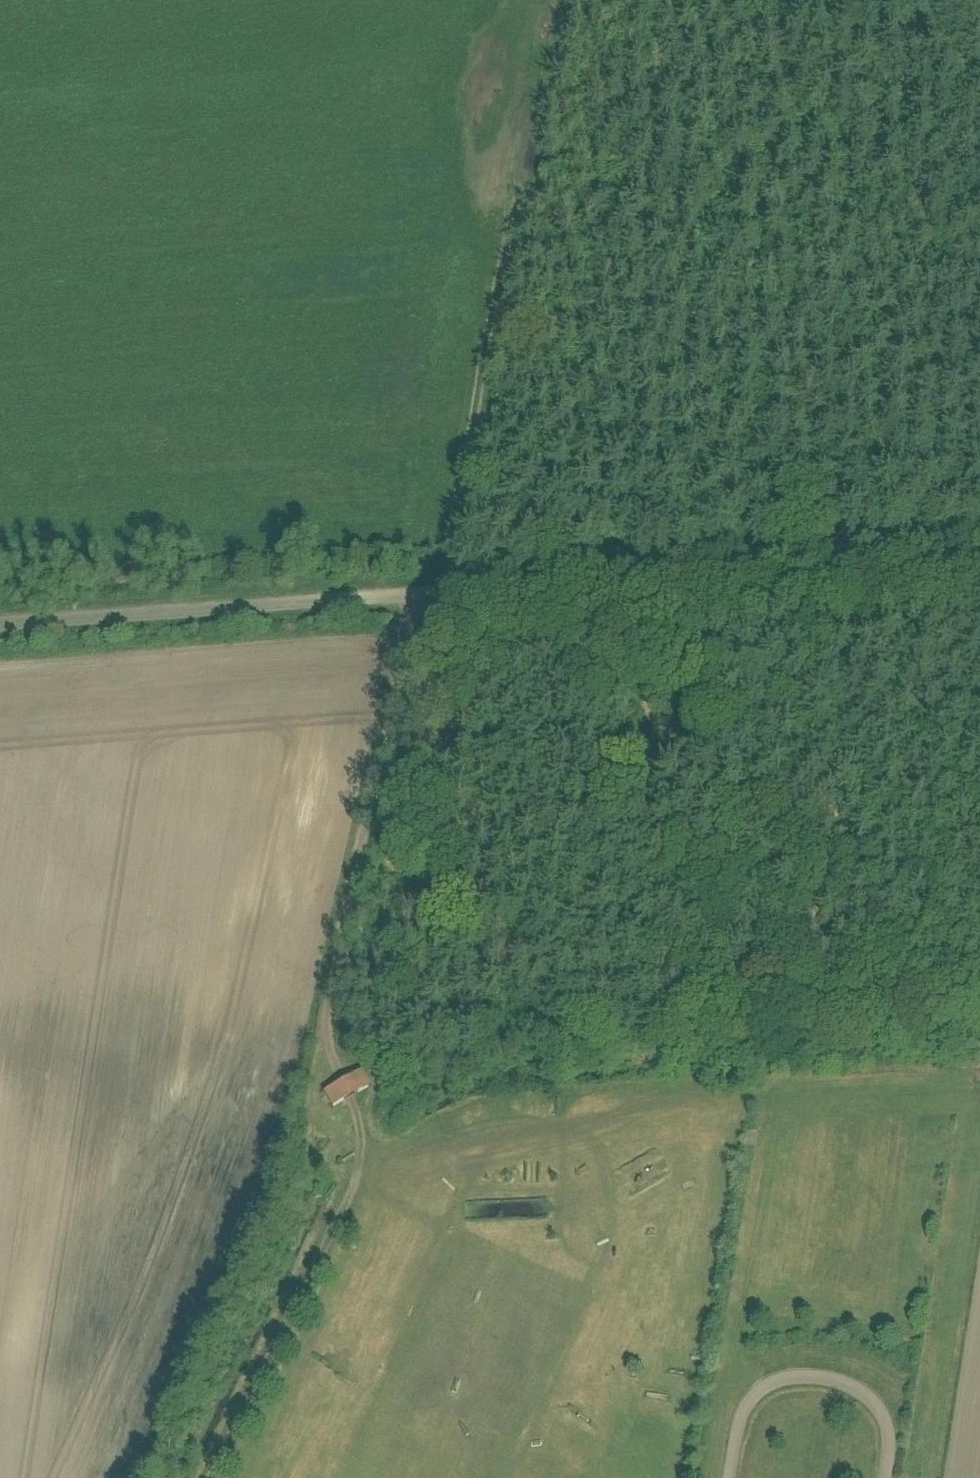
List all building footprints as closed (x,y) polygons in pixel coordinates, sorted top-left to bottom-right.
[(361,1071),(322,1095),(332,1111),(370,1087),(361,1071)]
